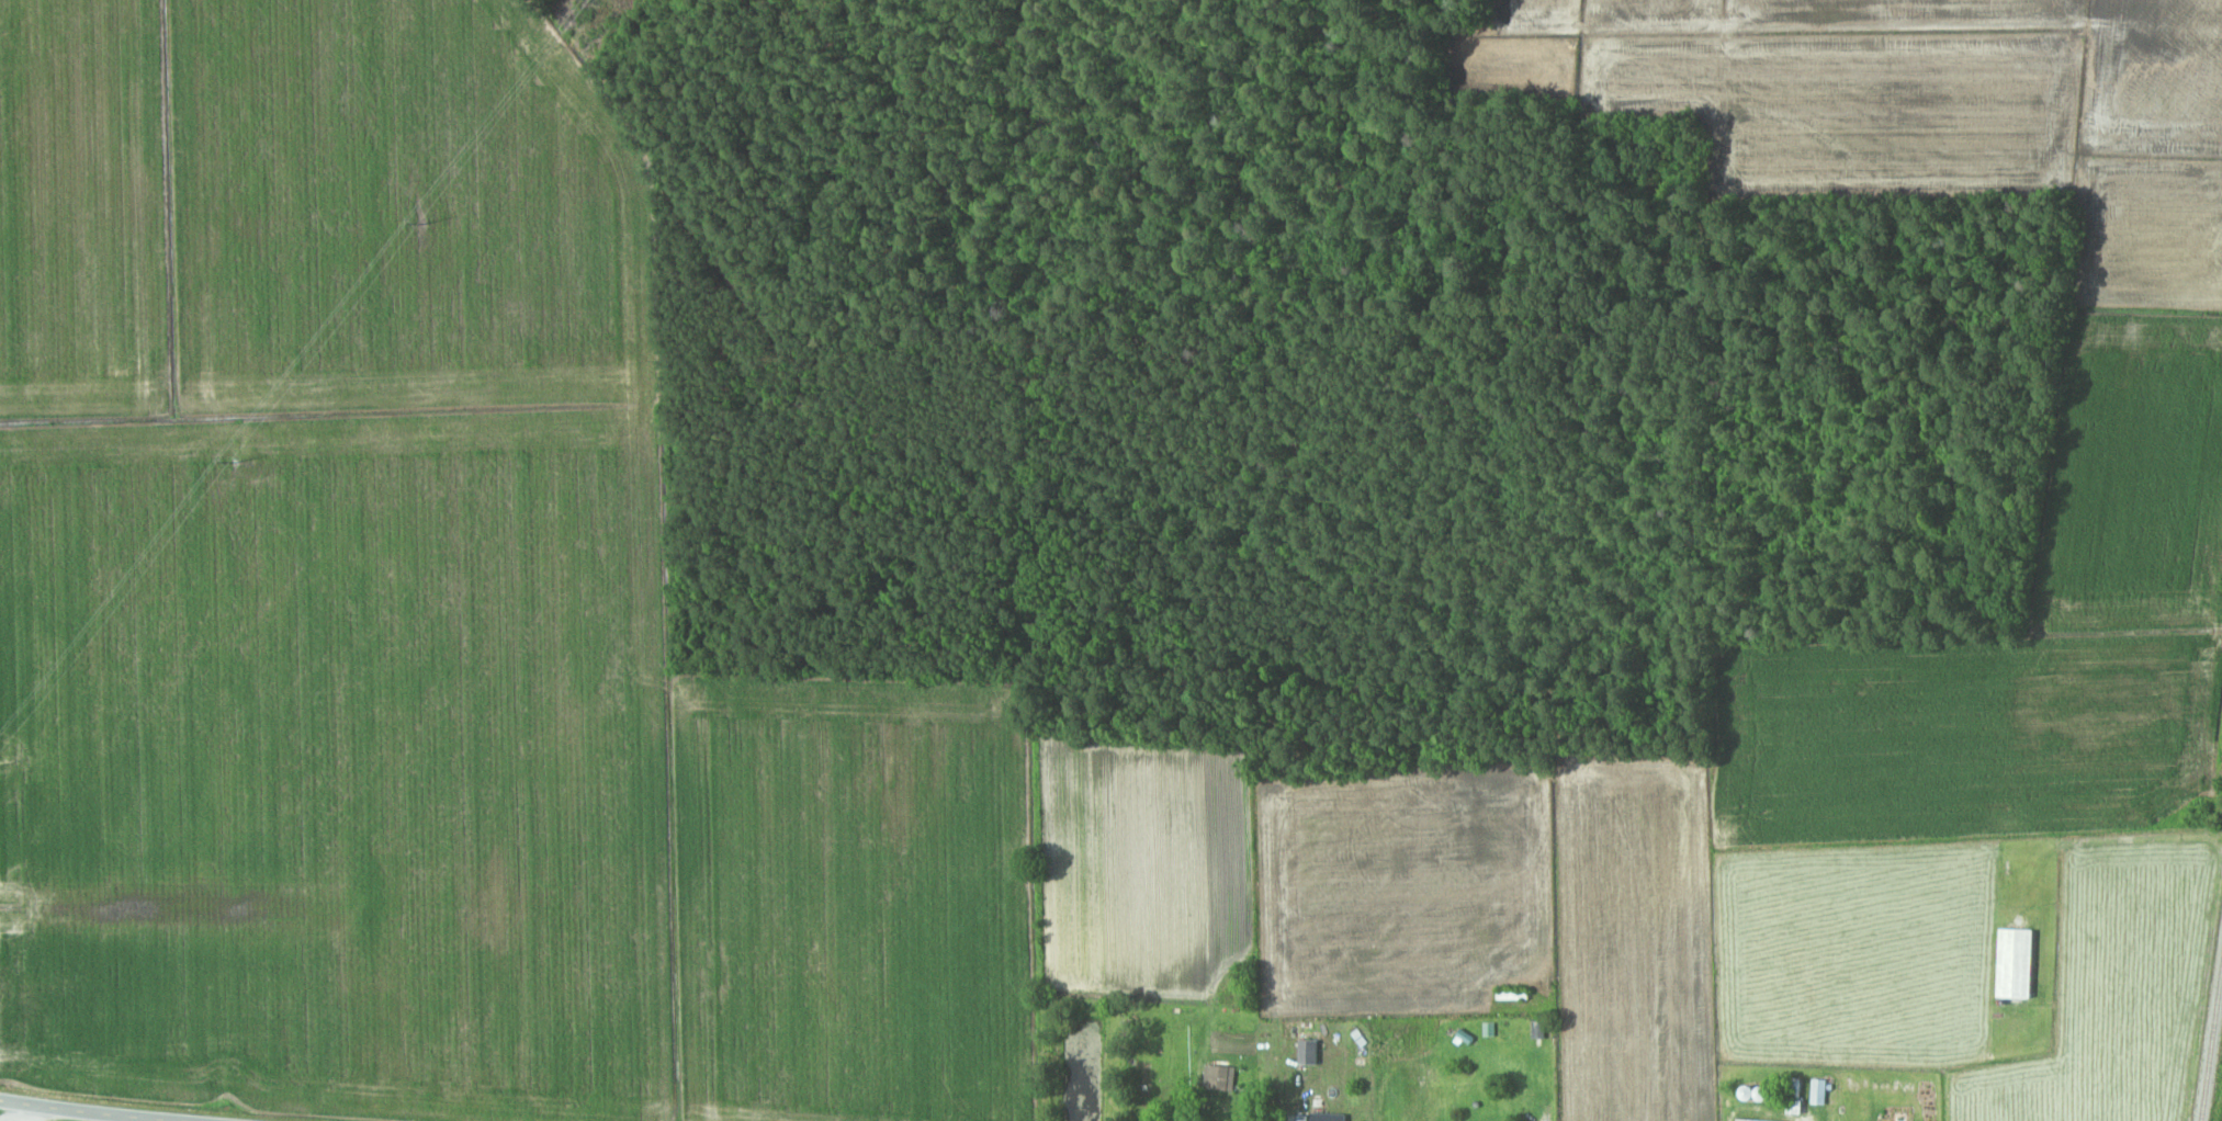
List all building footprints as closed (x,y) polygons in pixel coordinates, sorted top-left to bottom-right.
[(2036,997),(2036,930),(1999,930),(1999,997),(2036,997)] [(1553,1039),(1553,1021),(1528,1022),(1528,1040),(1553,1039)] [(1498,1043),(1522,1043),(1522,1032),(1498,1032),(1498,1043)] [(1206,1090),(1235,1090),(1235,1066),(1206,1066),(1206,1090)] [(1825,1080),(1813,1080),(1813,1104),(1825,1104),(1825,1080)]
